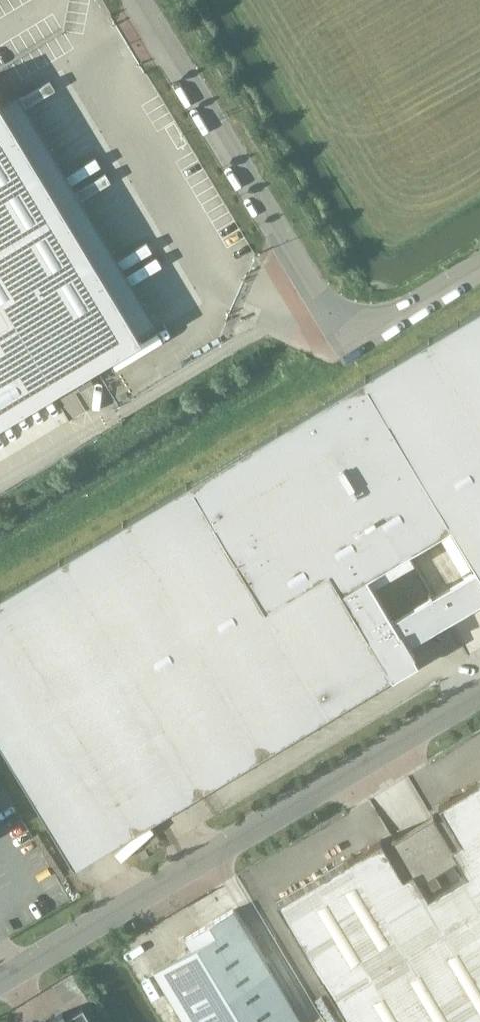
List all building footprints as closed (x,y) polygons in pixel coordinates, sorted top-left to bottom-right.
[(141,340),(0,105),(0,424),(141,340)] [(173,492),(0,595),(0,743),(75,868),(76,867),(75,865),(149,821),(173,807),(199,791),(200,792),(202,791),(201,790),(203,789),(296,733),(302,729),(348,702),(360,695),(378,684),(391,676),(386,667),(410,652),(412,655),(414,653),(408,643),(446,620),(447,620),(467,608),(479,600),(479,308),(173,492)] [(349,1021),(479,1021),(479,781),(440,805),(461,841),(452,847),(467,872),(427,896),(412,870),(401,876),(380,840),(277,902),(349,1021)] [(173,1003),(184,1021),(301,1021),(233,909),(185,938),(191,949),(173,960),(154,971),(173,1003)] [(83,1007),(66,1017),(64,1015),(60,1014),(48,1021),(47,1021),(92,1021),(83,1007)]
